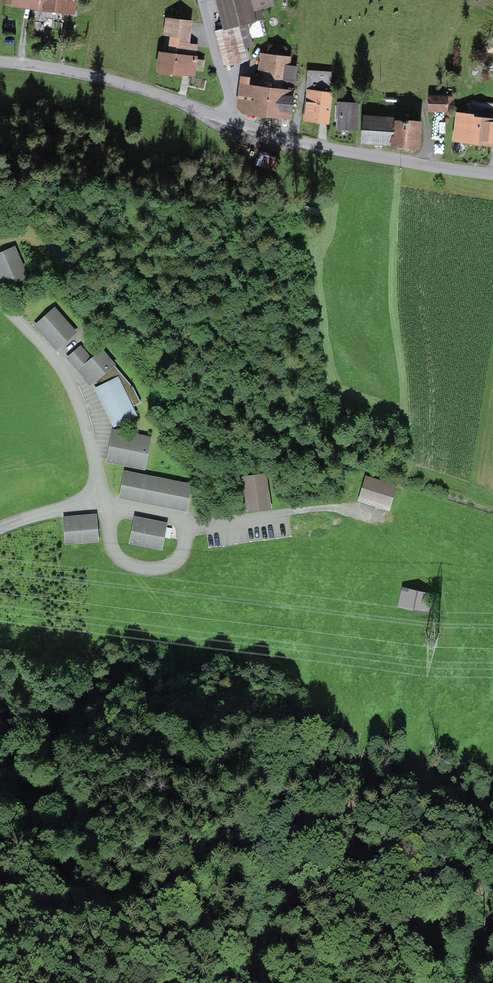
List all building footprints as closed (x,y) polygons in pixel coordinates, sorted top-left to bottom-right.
[(75,0),(5,0),(5,2),(73,11),(75,0)] [(237,26),(262,19),(259,7),(270,4),(269,0),(220,0),(228,28),(217,31),(226,65),(245,60),(237,26)] [(197,46),(187,45),(190,23),(167,20),(165,34),(174,35),(171,55),(161,53),(159,69),(193,73),(197,46)] [(294,81),(296,67),(280,65),(282,48),(270,47),(269,57),(261,56),(259,77),(283,80),(294,81)] [(325,119),(328,120),(331,96),(328,95),(329,74),(310,73),(309,93),(304,118),(325,121),(325,119)] [(240,107),(291,114),(294,81),(283,80),(259,77),(259,80),(244,78),(240,107)] [(432,97),(431,111),(447,111),(448,97),(432,97)] [(491,138),(492,138),(492,105),(471,102),(470,116),(459,115),(455,137),(490,141),(491,138)] [(334,104),(333,126),(357,127),(358,105),(334,104)] [(385,121),(386,121),(386,120),(366,118),(364,140),(383,142),(385,121)] [(416,147),(418,124),(386,121),(385,121),(383,142),(383,144),(416,147)] [(25,276),(13,249),(0,255),(0,271),(6,284),(25,276)] [(38,324),(58,346),(73,332),(54,310),(38,324)] [(131,407),(140,402),(133,388),(102,351),(91,360),(80,347),(68,357),(90,384),(94,382),(99,388),(116,423),(135,414),(131,407)] [(109,460),(143,467),(149,439),(115,432),(109,460)] [(167,501),(166,505),(186,509),(190,486),(125,473),(121,496),(141,500),(142,496),(167,501)] [(245,478),(249,508),(269,505),(264,475),(245,478)] [(367,478),(361,498),(389,506),(395,487),(367,478)] [(65,521),(67,541),(96,539),(95,518),(65,521)] [(136,520),(132,541),(160,547),(164,526),(136,520)] [(403,588),(399,605),(427,612),(431,595),(403,588)]
